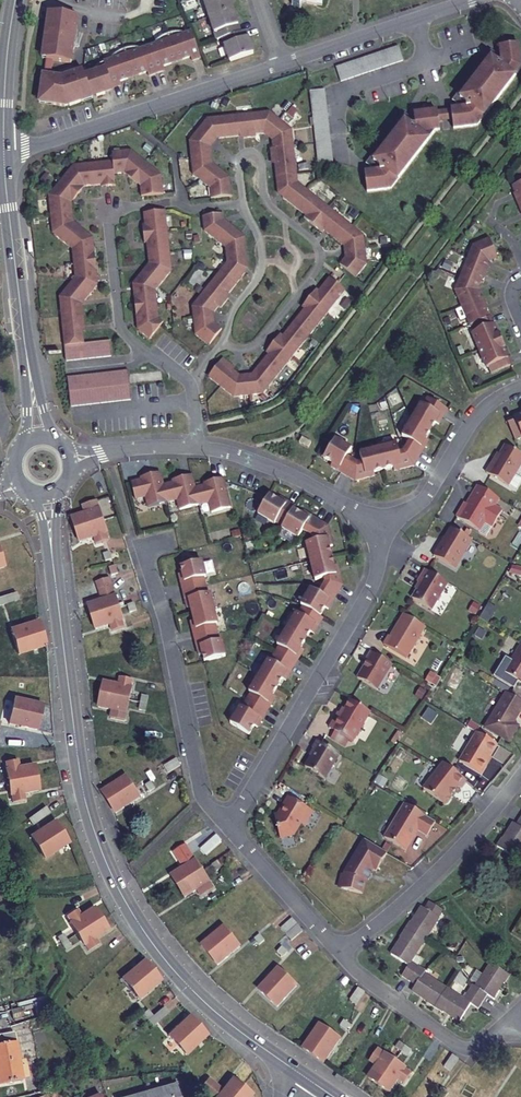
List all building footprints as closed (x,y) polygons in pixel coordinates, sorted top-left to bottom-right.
[(208,18),(232,10),(228,0),(201,0),(208,18)] [(285,0),(291,1),(290,8),(298,9),(299,2),(321,6),(322,0),(285,0)] [(222,40),(241,33),(232,10),(208,18),(217,42),(222,40)] [(79,16),(50,12),(47,35),(44,59),(47,59),(45,75),(44,75),(41,93),(42,93),(40,102),(65,106),(70,104),(70,105),(93,98),(93,95),(97,94),(98,96),(106,94),(105,91),(122,86),(121,82),(129,79),(128,77),(140,73),(140,75),(149,73),(150,77),(166,71),(165,67),(173,65),(172,62),(183,58),(184,61),(192,58),(194,62),(201,60),(192,34),(186,36),(186,34),(183,33),(180,33),(177,32),(174,32),(171,33),(169,34),(166,35),(164,36),(161,38),(159,40),(157,42),(156,44),(157,46),(142,51),(141,49),(139,48),(136,47),(133,47),(130,47),(127,47),(124,48),(122,49),(119,51),(117,52),(115,55),(113,57),(112,59),(113,60),(105,63),(103,64),(101,66),(98,67),(97,69),(95,71),(96,73),(86,76),(84,70),(72,74),(73,76),(62,80),(57,79),(57,77),(52,76),(54,60),(72,63),(74,51),(72,50),(75,28),(77,28),(79,16)] [(244,31),(241,33),(222,40),(231,62),(253,54),(244,31)] [(489,63),(463,96),(460,93),(453,101),(458,106),(459,110),(452,111),(454,130),(478,127),(520,71),(520,58),(519,45),(500,48),(501,55),(497,55),(491,51),(485,60),(489,63)] [(399,47),(336,68),(341,83),(404,62),(399,47)] [(326,89),(311,91),(314,118),(320,164),(335,163),(326,89)] [(211,199),(232,197),(230,183),(226,184),(225,176),(212,166),(210,146),(216,139),(243,136),(243,139),(256,138),(255,135),(265,134),(272,140),(273,150),(270,150),(271,162),(274,161),(276,178),(277,178),(278,190),(285,195),(282,198),(305,216),(304,219),(322,233),(324,231),(345,248),(346,257),(339,265),(356,278),(367,265),(363,236),(297,183),(291,130),(269,112),(207,119),(189,142),(193,175),(210,189),(211,199)] [(440,132),(438,112),(414,115),(415,118),(410,118),(405,114),(398,123),(402,126),(377,159),(373,156),(367,165),(372,169),(372,173),(365,174),(368,194),(370,193),(392,191),(436,132),(440,132)] [(61,301),(66,346),(86,344),(84,327),(86,327),(83,301),(87,301),(99,286),(98,277),(99,277),(96,247),(95,247),(94,237),(79,226),(76,226),(73,200),(77,199),(84,191),(83,188),(107,185),(107,187),(117,186),(116,175),(129,174),(129,177),(138,184),(141,184),(142,197),(164,195),(163,179),(159,176),(161,175),(134,153),(132,154),(130,152),(114,153),(114,162),(78,166),(76,169),(74,168),(52,196),(53,197),(51,200),(54,232),(57,234),(56,236),(74,251),(76,279),(62,297),(64,298),(61,301)] [(166,212),(144,214),(145,226),(144,226),(145,244),(147,244),(150,268),(147,268),(135,283),(136,293),(135,293),(138,322),(139,322),(140,332),(150,340),(164,323),(159,319),(157,291),(171,273),(170,272),(172,269),(166,212)] [(209,346),(222,330),(214,323),(213,314),(218,307),(220,309),(228,299),(226,297),(245,274),(242,271),(247,265),(244,242),(238,237),(241,234),(223,220),(222,215),(202,217),(204,231),(225,248),(227,263),(192,307),(195,335),(209,346)] [(458,289),(463,303),(471,292),(480,281),(489,269),(491,266),(489,265),(491,261),(496,260),(499,255),(500,254),(494,238),(477,245),(458,289)] [(493,267),(491,266),(489,269),(480,281),(471,292),(463,303),(464,305),(465,308),(467,314),(473,306),(479,298),(482,294),(480,288),(481,285),(483,286),(488,275),(490,275),(493,267)] [(223,359),(208,377),(233,398),(263,394),(345,291),(329,278),(318,291),(316,290),(302,308),(304,310),(283,336),(280,335),(266,353),(268,355),(251,376),(241,377),(228,367),(230,365),(223,359)] [(473,306),(467,314),(472,325),(473,324),(476,331),(475,332),(481,349),(488,367),(489,366),(492,373),(512,366),(505,348),(507,348),(501,333),(499,334),(493,317),(492,317),(488,306),(489,305),(486,297),(483,298),(482,294),(479,298),(473,306)] [(112,341),(66,346),(68,361),(113,357),(112,341)] [(129,371),(120,372),(123,401),(132,400),(131,386),(129,371)] [(120,372),(69,378),(72,407),(89,405),(123,401),(120,372)] [(352,450),(335,440),(324,459),(332,464),(331,467),(355,482),(375,477),(374,473),(393,468),(394,472),(414,467),(428,442),(425,440),(430,432),(436,424),(438,425),(448,410),(428,398),(423,406),(421,405),(402,437),(410,442),(403,453),(399,453),(397,445),(378,449),(360,454),(362,463),(357,464),(347,458),(352,450)] [(507,421),(511,431),(515,441),(520,438),(520,416),(507,421)] [(311,443),(302,438),(299,443),(308,448),(311,443)] [(505,446),(496,461),(494,460),(486,474),(508,487),(520,466),(520,455),(505,446)] [(131,483),(135,500),(145,497),(148,508),(167,503),(177,500),(179,510),(209,503),(211,513),(231,509),(223,479),(207,483),(208,485),(195,489),(192,476),(176,480),(176,482),(163,486),(160,473),(144,477),(145,480),(131,483)] [(495,506),(499,499),(477,487),(469,500),(471,501),(468,506),(465,503),(456,518),(480,532),(485,523),(492,527),(502,511),(495,506)] [(278,501),(269,496),(258,515),(274,525),(276,523),(283,527),(282,529),(298,539),(303,531),(314,538),(315,542),(306,544),(310,562),(315,581),(324,579),(325,583),(319,594),(311,590),(301,606),(303,607),(298,615),(296,614),(277,646),(279,647),(270,662),(268,660),(258,678),(249,693),(251,694),(242,709),(240,707),(230,724),(249,736),(254,726),(257,728),(275,698),(272,697),(282,680),(285,681),(303,651),(300,649),(310,633),(313,635),(323,619),(320,618),(325,609),(328,610),(343,586),(338,566),(334,567),(329,548),(333,547),(328,527),(304,512),(302,515),(293,510),(295,507),(280,498),(278,501)] [(76,530),(103,521),(96,500),(83,505),(85,513),(72,518),(76,530)] [(102,521),(76,530),(80,543),(94,539),(100,555),(112,550),(102,521)] [(472,541),(451,528),(441,543),(442,543),(433,556),(455,569),(472,541)] [(202,562),(180,567),(182,574),(179,575),(187,609),(191,608),(194,622),(191,622),(199,656),(202,655),(204,663),(226,657),(222,641),(219,642),(215,625),(218,625),(210,594),(207,595),(203,578),(206,578),(202,562)] [(109,573),(107,567),(97,570),(99,577),(109,573)] [(448,583),(425,570),(418,583),(421,585),(412,599),(431,611),(448,583)] [(92,617),(118,607),(109,578),(96,583),(101,599),(88,605),(92,617)] [(0,597),(0,604),(18,600),(16,593),(0,597)] [(118,607),(92,617),(96,629),(109,625),(115,641),(127,636),(118,607)] [(486,607),(479,619),(487,624),(494,612),(486,607)] [(32,633),(28,623),(14,628),(8,612),(0,614),(0,631),(3,639),(6,638),(32,633)] [(425,628),(404,614),(390,637),(389,636),(384,645),(407,659),(425,628)] [(6,638),(3,639),(15,674),(29,669),(23,651),(36,645),(32,633),(6,638)] [(134,646),(133,640),(122,643),(124,649),(134,646)] [(512,661),(513,665),(507,675),(520,683),(520,647),(512,661)] [(134,662),(131,650),(123,652),(126,664),(134,662)] [(392,665),(371,652),(366,661),(367,662),(357,679),(377,690),(392,665)] [(101,695),(128,698),(133,670),(120,667),(117,683),(104,682),(101,695)] [(506,693),(485,728),(509,743),(518,727),(513,724),(520,711),(520,702),(506,693)] [(128,698),(101,695),(99,707),(113,709),(112,718),(127,720),(129,699),(128,698)] [(10,712),(41,718),(44,704),(13,697),(10,712)] [(370,712),(350,700),(341,715),(338,713),(329,728),(335,732),(349,740),(352,742),(370,712)] [(41,718),(10,712),(7,725),(38,732),(41,718)] [(345,747),(349,740),(335,732),(331,739),(345,747)] [(497,745),(477,733),(459,762),(481,775),(486,767),(485,765),(497,745)] [(339,755),(317,741),(313,749),(315,751),(305,768),(325,779),(339,755)] [(7,784),(36,779),(34,764),(21,766),(20,760),(3,763),(7,784)] [(104,800),(129,791),(117,763),(105,768),(111,784),(100,789),(104,800)] [(466,781),(444,763),(423,789),(443,805),(444,804),(447,803),(450,800),(449,797),(458,787),(460,789),(466,781)] [(36,779),(7,784),(10,803),(25,800),(24,794),(39,791),(36,779)] [(104,800),(109,812),(121,808),(127,825),(148,817),(144,804),(135,807),(129,791),(104,800)] [(305,827),(314,812),(289,797),(284,807),(285,807),(280,817),(275,818),(280,838),(294,835),(300,824),(305,827)] [(435,823),(405,804),(384,838),(405,851),(418,831),(427,836),(435,823)] [(37,849),(63,832),(54,820),(29,836),(37,849)] [(149,829),(145,822),(134,831),(138,837),(149,829)] [(515,825),(513,823),(503,840),(501,838),(496,847),(515,859),(520,849),(520,829),(515,825)] [(63,832),(37,849),(44,861),(70,844),(63,832)] [(195,860),(196,860),(175,836),(165,845),(176,859),(165,869),(173,879),(195,860)] [(376,872),(387,854),(365,841),(341,880),(341,883),(338,883),(340,899),(366,896),(364,882),(366,879),(368,880),(372,874),(370,873),(372,869),(376,872)] [(209,849),(204,853),(209,858),(214,854),(209,849)] [(195,860),(173,879),(182,889),(193,880),(198,886),(209,877),(195,860)] [(250,891),(244,884),(234,894),(240,900),(250,891)] [(213,943),(233,926),(221,912),(226,908),(218,899),(204,912),(215,924),(204,934),(213,943)] [(426,908),(440,918),(445,911),(430,901),(426,908)] [(440,918),(426,908),(423,907),(412,923),(410,922),(406,929),(425,942),(440,918)] [(77,933),(102,918),(96,908),(82,916),(78,909),(66,915),(77,933)] [(102,918),(77,933),(94,961),(106,953),(97,938),(109,930),(102,918)] [(246,927),(241,921),(236,924),(242,930),(246,927)] [(233,926),(213,943),(221,953),(232,944),(243,957),(252,949),(248,944),(252,940),(245,933),(242,936),(233,926)] [(289,943),(299,934),(295,929),(285,939),(289,943)] [(425,942),(406,929),(400,937),(402,939),(392,953),(410,964),(412,961),(425,942)] [(279,983),(298,963),(289,955),(294,950),(282,938),(268,952),(280,964),(270,974),(279,983)] [(153,971),(144,960),(120,980),(129,991),(153,971)] [(412,961),(410,964),(403,975),(411,980),(419,966),(412,961)] [(476,986),(489,994),(494,998),(504,982),(506,983),(511,975),(492,962),(476,986)] [(298,963),(279,983),(288,992),(299,981),(311,993),(320,985),(298,963)] [(234,979),(245,970),(239,964),(228,973),(234,979)] [(418,985),(425,974),(427,971),(419,966),(411,980),(417,984),(418,985)] [(153,971),(129,991),(139,1002),(162,982),(153,971)] [(418,985),(417,984),(413,989),(430,1000),(429,1002),(437,1007),(449,989),(425,974),(418,985)] [(489,994),(476,986),(474,985),(469,992),(484,1001),(489,994)] [(363,1010),(370,995),(357,989),(350,1003),(363,1010)] [(449,989),(437,1007),(445,1012),(446,1010),(461,1021),(473,1003),(465,998),(465,999),(449,989)] [(469,992),(465,998),(473,1003),(480,1008),(484,1001),(469,992)] [(315,1053),(332,1032),(309,1012),(300,1022),(314,1033),(304,1044),(315,1053)] [(199,1026),(189,1016),(167,1037),(177,1047),(199,1026)] [(199,1026),(177,1047),(186,1057),(208,1036),(199,1026)] [(14,1031),(0,1034),(0,1084),(23,1080),(14,1031)] [(315,1053),(325,1061),(334,1051),(346,1061),(354,1051),(332,1032),(315,1053)] [(396,1048),(402,1052),(406,1046),(400,1042),(396,1048)] [(379,1085),(395,1061),(378,1049),(370,1061),(376,1066),(368,1078),(379,1085)] [(448,1058),(441,1053),(433,1064),(440,1069),(448,1058)] [(395,1062),(379,1085),(389,1092),(398,1080),(411,1089),(419,1078),(395,1062)] [(241,1086),(232,1079),(222,1090),(204,1074),(197,1084),(202,1087),(201,1089),(211,1096),(233,1096),(241,1086)] [(148,1092),(149,1096),(181,1096),(177,1084),(148,1092)] [(233,1096),(250,1096),(251,1095),(241,1086),(233,1096)] [(431,1094),(424,1089),(419,1096),(417,1095),(416,1096),(429,1096),(431,1094)]
